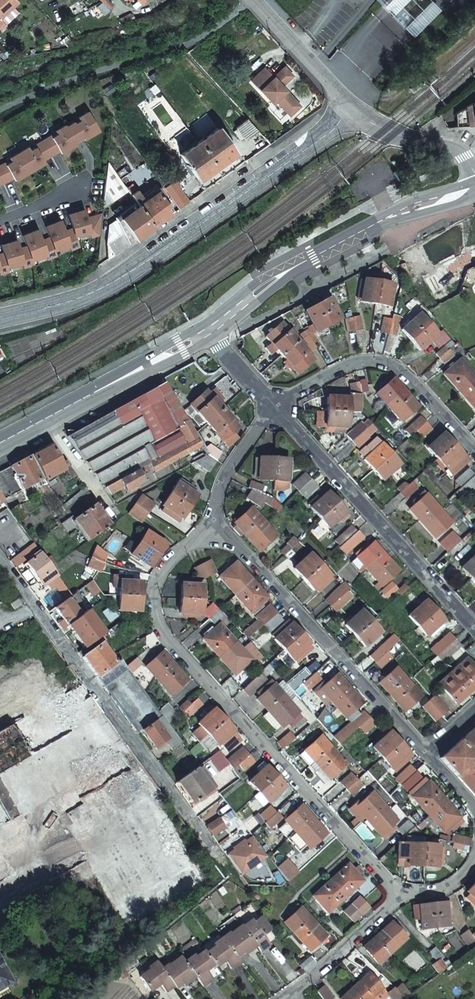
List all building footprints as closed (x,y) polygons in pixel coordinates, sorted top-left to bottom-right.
[(17,2),(16,0),(0,0),(0,18),(17,2)] [(100,2),(107,10),(111,6),(105,0),(102,0),(100,2)] [(263,68),(249,81),(271,104),(274,101),(288,116),(299,106),(284,91),(282,92),(277,88),(279,86),(290,76),(282,67),(271,77),(263,68)] [(412,94),(421,87),(418,83),(408,90),(412,94)] [(470,106),(473,114),(456,115),(457,127),(461,127),(474,126),(474,104),(470,106)] [(13,179),(18,175),(19,177),(38,166),(37,164),(64,148),(66,150),(75,144),(74,142),(87,134),(88,137),(98,131),(87,112),(77,117),(79,121),(74,124),(73,122),(65,127),(64,125),(54,131),(56,135),(51,137),(50,135),(33,146),(34,148),(29,151),(27,147),(8,158),(10,162),(5,165),(4,163),(0,165),(0,185),(13,179)] [(257,132),(246,121),(235,129),(245,141),(257,132)] [(216,130),(196,144),(214,169),(234,155),(216,130)] [(214,169),(196,144),(179,156),(197,181),(214,169)] [(127,191),(106,162),(101,209),(127,191)] [(163,220),(172,213),(157,193),(161,190),(157,185),(140,196),(137,191),(130,195),(138,206),(137,206),(152,228),(163,220)] [(177,210),(186,203),(178,192),(168,199),(177,210)] [(123,248),(152,228),(137,206),(110,226),(104,244),(110,254),(108,255),(110,258),(123,248)] [(72,229),(76,239),(87,235),(89,241),(98,238),(100,214),(87,218),(83,211),(68,215),(72,229)] [(49,238),(55,252),(68,247),(71,253),(79,249),(72,229),(64,232),(60,221),(45,227),(49,238)] [(22,236),(27,247),(32,261),(46,256),(48,261),(57,258),(55,252),(49,238),(41,242),(37,230),(22,236)] [(1,247),(4,255),(7,268),(22,264),(23,270),(34,267),(32,261),(27,247),(19,251),(16,242),(1,247)] [(9,274),(7,268),(4,255),(0,256),(0,276),(9,274)] [(373,304),(378,282),(364,280),(359,301),(373,304)] [(392,285),(378,282),(373,304),(388,307),(388,304),(391,305),(392,300),(389,299),(392,285)] [(315,333),(327,327),(340,320),(329,300),(317,307),(305,313),(315,333)] [(437,335),(428,325),(419,315),(402,330),(411,340),(420,350),(431,340),(437,335)] [(359,318),(352,319),(354,331),(362,330),(359,318)] [(354,331),(352,319),(345,321),(347,333),(354,331)] [(387,334),(391,321),(383,319),(380,333),(387,334)] [(399,323),(391,321),(387,334),(396,336),(399,323)] [(265,337),(281,356),(296,343),(292,337),(295,335),(290,330),(287,332),(281,324),(265,337)] [(303,333),(307,339),(311,345),(315,342),(307,331),(303,333)] [(437,335),(431,340),(439,349),(449,339),(441,331),(437,335)] [(304,341),(299,342),(308,353),(314,349),(311,345),(307,339),(304,341)] [(296,343),(281,356),(286,361),(282,363),(290,372),(293,370),(297,374),(313,361),(296,343)] [(436,354),(439,357),(446,351),(443,348),(436,354)] [(453,355),(448,349),(446,351),(439,357),(444,363),(453,355)] [(474,379),(474,376),(460,359),(443,374),(459,393),(474,379)] [(162,379),(143,389),(145,393),(164,383),(162,379)] [(377,394),(387,405),(402,422),(418,407),(409,397),(394,379),(377,394)] [(459,393),(474,409),(474,379),(459,393)] [(145,393),(67,438),(88,467),(103,487),(141,468),(197,439),(194,433),(184,416),(164,383),(145,393)] [(370,384),(360,385),(362,395),(371,394),(370,384)] [(362,395),(360,385),(356,386),(357,395),(353,394),(353,399),(327,397),(326,411),(348,412),(361,413),(362,395)] [(213,389),(207,394),(216,405),(222,400),(213,389)] [(188,405),(204,423),(220,410),(216,405),(207,394),(204,391),(188,405)] [(220,410),(204,423),(225,447),(233,440),(228,435),(236,428),(220,410)] [(348,412),(326,411),(318,411),(317,425),(326,425),(326,426),(329,426),(329,430),(345,431),(346,427),(348,427),(348,412)] [(416,431),(425,422),(420,416),(411,425),(416,431)] [(347,434),(353,441),(364,431),(367,428),(361,422),(347,434)] [(416,431),(415,432),(421,438),(431,429),(425,422),(416,431)] [(364,431),(353,441),(360,449),(371,439),(364,431)] [(436,460),(453,445),(443,434),(427,449),(436,460)] [(371,452),(380,444),(375,438),(366,446),(371,452)] [(197,439),(141,468),(144,474),(152,470),(154,474),(203,448),(197,439)] [(389,454),(380,444),(371,452),(364,459),(372,469),(381,479),(398,463),(389,454)] [(463,456),(453,445),(436,460),(450,476),(461,466),(457,461),(463,456)] [(64,461),(62,462),(60,464),(50,447),(30,457),(43,481),(69,467),(64,461)] [(204,451),(206,454),(216,462),(221,454),(209,447),(204,451)] [(202,460),(201,461),(195,465),(209,474),(216,462),(206,454),(206,457),(202,460)] [(467,461),(463,456),(457,461),(461,466),(467,461)] [(0,472),(0,500),(1,501),(31,486),(33,490),(38,488),(50,504),(56,499),(43,481),(30,457),(10,466),(0,472)] [(273,459),(259,459),(254,459),(254,477),(258,478),(258,480),(272,481),(273,459)] [(288,460),(273,459),(272,481),(272,490),(281,491),(287,489),(287,482),(288,460)] [(461,489),(474,477),(474,476),(469,470),(455,482),(461,489)] [(135,472),(104,488),(109,495),(122,488),(125,493),(128,491),(129,493),(143,485),(135,472)] [(289,487),(295,494),(309,481),(303,474),(289,487)] [(461,489),(467,496),(474,489),(474,477),(461,489)] [(179,480),(177,484),(193,494),(196,491),(179,480)] [(309,481),(295,494),(302,501),(316,489),(309,481)] [(400,492),(408,485),(405,482),(397,488),(400,492)] [(417,488),(412,482),(408,485),(400,492),(405,497),(417,488)] [(259,493),(262,494),(263,488),(250,483),(247,489),(251,490),(259,493)] [(193,494),(177,484),(170,495),(162,507),(182,520),(190,508),(197,496),(193,494)] [(262,494),(259,493),(251,490),(247,499),(262,506),(265,500),(281,507),(281,506),(271,495),(262,494)] [(69,516),(92,498),(87,492),(64,510),(69,516)] [(308,510),(317,520),(326,530),(344,514),(335,504),(326,494),(308,510)] [(409,509),(418,520),(434,538),(451,522),(441,512),(426,494),(409,509)] [(133,505),(147,514),(153,505),(140,496),(133,505)] [(19,505),(11,511),(19,522),(27,516),(19,505)] [(73,520),(69,516),(59,524),(65,531),(75,524),(87,540),(95,534),(108,525),(93,505),(73,520)] [(141,523),(147,514),(133,505),(128,514),(141,523)] [(234,523),(236,526),(243,534),(259,551),(275,536),(266,526),(250,509),(234,523)] [(243,534),(236,526),(232,530),(239,537),(243,534)] [(338,549),(354,535),(349,529),(333,543),(338,549)] [(151,567),(158,556),(165,544),(146,532),(138,543),(131,554),(151,567)] [(457,541),(458,540),(451,532),(439,544),(446,552),(451,547),(457,541)] [(359,540),(354,535),(338,549),(344,556),(351,549),(350,548),(359,540)] [(286,545),(288,546),(291,550),(298,543),(294,538),(286,545)] [(461,545),(457,541),(451,547),(454,550),(461,545)] [(33,544),(10,561),(15,568),(38,551),(33,544)] [(372,544),(354,560),(363,569),(377,584),(380,588),(397,572),(388,561),(372,544)] [(284,556),(291,550),(288,546),(281,552),(284,556)] [(294,553),(291,550),(284,556),(287,559),(294,553)] [(57,576),(50,567),(47,564),(39,553),(25,563),(43,586),(57,576)] [(470,577),(474,583),(474,554),(461,567),(470,577)] [(294,570),(303,580),(319,566),(310,555),(294,570)] [(102,570),(105,563),(95,559),(91,558),(89,564),(102,570)] [(363,569),(354,560),(349,565),(358,574),(363,569)] [(209,561),(202,565),(208,577),(215,574),(209,561)] [(219,578),(235,596),(252,581),(236,563),(219,578)] [(208,577),(202,565),(194,568),(200,581),(202,579),(208,577)] [(319,566),(303,580),(313,591),(316,589),(319,592),(332,580),(319,566)] [(119,589),(119,596),(141,597),(141,583),(128,582),(128,577),(114,577),(113,589),(119,589)] [(92,596),(99,592),(91,580),(84,585),(92,596)] [(252,581),(235,596),(251,614),(268,599),(252,581)] [(346,592),(350,589),(345,583),(325,601),(330,607),(346,592)] [(45,597),(53,608),(71,595),(62,584),(45,597)] [(394,590),(389,584),(379,593),(385,599),(394,590)] [(180,600),(201,601),(202,586),(181,585),(180,600)] [(396,593),(399,596),(406,590),(403,587),(396,593)] [(406,590),(399,596),(402,600),(409,594),(406,590)] [(346,592),(330,607),(335,612),(351,598),(346,592)] [(71,595),(53,608),(66,626),(80,616),(74,608),(81,603),(74,593),(71,595)] [(141,597),(119,596),(118,611),(140,612),(141,597)] [(23,604),(19,599),(11,604),(15,609),(23,604)] [(201,615),(201,601),(180,600),(179,614),(201,615)] [(407,618),(416,628),(426,638),(428,636),(441,624),(443,622),(434,612),(425,602),(407,618)] [(208,620),(219,610),(213,603),(205,611),(203,615),(208,620)] [(121,621),(110,606),(102,612),(113,627),(121,621)] [(244,632),(249,638),(263,626),(276,614),(270,607),(258,616),(260,619),(244,632)] [(344,626),(353,637),(370,622),(365,616),(369,612),(365,607),(344,626)] [(229,622),(219,610),(208,620),(213,625),(220,619),(225,626),(229,622)] [(80,616),(66,626),(70,630),(90,615),(87,611),(80,616)] [(276,614),(263,626),(269,634),(283,622),(276,614)] [(90,615),(70,630),(83,648),(101,635),(103,634),(90,615)] [(370,622),(353,637),(364,648),(380,633),(370,622)] [(273,635),(276,638),(289,626),(286,623),(273,635)] [(430,639),(443,627),(441,624),(428,636),(430,639)] [(203,640),(218,657),(235,642),(220,625),(203,640)] [(289,626),(276,638),(274,640),(283,651),(292,661),(307,647),(310,644),(301,635),(291,625),(289,626)] [(369,658),(374,663),(385,653),(400,640),(395,634),(369,658)] [(429,650),(436,657),(454,640),(448,634),(429,650)] [(101,635),(83,648),(87,653),(99,644),(105,640),(101,635)] [(454,640),(436,657),(441,663),(460,646),(454,640)] [(235,642),(218,657),(234,674),(250,660),(251,659),(242,649),(235,642)] [(249,642),(242,649),(251,659),(250,660),(254,663),(261,657),(249,642)] [(87,653),(81,657),(96,677),(100,683),(124,666),(124,665),(119,659),(114,663),(99,644),(87,653)] [(310,651),(307,647),(292,661),(295,664),(310,651)] [(145,667),(155,677),(171,695),(187,680),(178,670),(162,652),(145,667)] [(385,653),(374,663),(379,669),(390,660),(385,653)] [(124,665),(124,666),(128,672),(139,664),(135,657),(124,665)] [(315,673),(322,667),(317,661),(306,671),(312,677),(315,674),(315,673)] [(466,696),(474,688),(474,668),(470,662),(458,672),(441,688),(456,705),(466,696)] [(124,666),(100,683),(105,690),(129,673),(128,672),(124,666)] [(403,712),(409,706),(415,701),(420,697),(410,686),(395,669),(378,684),(387,694),(403,712)] [(129,673),(105,690),(132,726),(138,734),(142,731),(141,729),(153,721),(154,722),(162,716),(157,710),(144,693),(135,681),(129,673)] [(266,680),(260,673),(256,677),(249,684),(243,689),(249,696),(266,680)] [(246,681),(249,684),(256,677),(253,674),(246,681)] [(321,680),(315,674),(312,677),(302,685),(308,692),(321,680)] [(321,690),(330,700),(346,718),(356,709),(363,703),(350,689),(338,675),(330,682),(321,690)] [(326,706),(330,700),(321,690),(330,682),(327,679),(313,692),(326,706)] [(125,927),(204,883),(156,807),(166,800),(136,758),(97,706),(81,684),(12,724),(0,731),(0,894),(7,906),(48,883),(87,861),(125,927)] [(281,726),(287,722),(298,711),(288,700),(274,684),(268,689),(260,697),(257,700),(266,710),(281,726)] [(258,694),(260,697),(268,689),(265,686),(261,690),(262,691),(258,694)] [(316,719),(294,695),(288,700),(298,711),(287,722),(291,726),(302,716),(306,720),(294,732),(292,730),(277,743),(283,750),(298,736),(305,729),(316,719)] [(189,704),(182,710),(187,715),(201,703),(196,698),(189,704)] [(435,722),(442,716),(436,709),(433,706),(435,704),(431,699),(422,707),(435,722)] [(179,707),(182,710),(189,704),(186,701),(179,707)] [(415,701),(409,706),(413,710),(418,705),(415,701)] [(436,709),(442,716),(448,711),(439,701),(435,704),(433,706),(436,709)] [(157,710),(162,716),(165,720),(168,724),(176,716),(167,703),(157,710)] [(192,734),(199,742),(207,735),(224,720),(215,710),(214,711),(210,707),(205,712),(208,715),(198,725),(200,727),(192,734)] [(356,709),(346,718),(351,724),(361,716),(356,709)] [(349,726),(354,732),(359,728),(369,719),(364,713),(361,716),(351,724),(349,726)] [(141,729),(142,731),(155,748),(164,741),(171,750),(182,743),(168,724),(165,720),(162,716),(154,722),(153,721),(141,729)] [(369,719),(359,728),(364,734),(375,725),(369,719)] [(224,720),(207,735),(217,746),(220,744),(224,748),(227,752),(241,739),(224,720)] [(354,732),(349,726),(335,738),(340,744),(354,732)] [(308,733),(305,729),(298,736),(301,739),(308,733)] [(441,760),(474,797),(474,730),(441,760)] [(373,749),(382,759),(391,769),(408,753),(399,743),(390,733),(373,749)] [(321,736),(304,751),(313,761),(314,762),(329,779),(345,764),(337,754),(321,736)] [(228,764),(231,769),(238,764),(248,756),(242,748),(231,756),(227,752),(224,748),(220,752),(228,764)] [(219,751),(209,759),(218,771),(228,764),(220,752),(219,751)] [(313,761),(304,751),(299,756),(307,765),(313,761)] [(408,753),(391,769),(394,773),(411,757),(408,753)] [(253,762),(248,756),(238,764),(243,771),(253,762)] [(198,766),(199,765),(195,761),(185,768),(189,773),(194,769),(198,766)] [(324,783),(329,779),(314,762),(309,767),(324,783)] [(261,772),(266,767),(263,763),(258,768),(261,772)] [(198,766),(194,769),(199,777),(204,774),(198,766)] [(396,779),(402,786),(409,780),(416,773),(411,766),(396,779)] [(250,782),(259,792),(268,803),(285,788),(276,777),(266,767),(261,772),(250,782)] [(189,773),(176,782),(192,804),(210,792),(209,789),(213,787),(204,774),(199,777),(194,769),(189,773)] [(340,781),(346,789),(356,779),(350,772),(340,781)] [(416,773),(409,780),(412,783),(419,777),(416,773)] [(356,779),(346,789),(353,796),(363,786),(356,779)] [(413,799),(428,816),(445,801),(429,784),(413,799)] [(356,808),(365,818),(381,836),(393,824),(397,820),(388,810),(372,793),(361,803),(356,808)] [(360,822),(365,818),(356,808),(361,803),(358,800),(348,809),(360,822)] [(445,801),(428,816),(444,833),(448,837),(458,828),(455,824),(461,819),(445,801)] [(327,834),(317,824),(302,806),(285,821),(286,823),(294,831),(310,849),(327,834)] [(269,820),(276,814),(270,807),(260,817),(266,823),(269,820)] [(266,823),(264,825),(269,830),(281,820),(279,817),(276,814),(269,820),(266,823)] [(218,820),(207,828),(213,837),(225,828),(218,820)] [(404,837),(414,828),(408,821),(398,830),(404,837)] [(279,829),(287,839),(294,831),(286,823),(279,829)] [(393,824),(381,836),(384,839),(397,828),(393,824)] [(453,837),(452,844),(454,844),(464,846),(470,848),(471,841),(453,837)] [(253,839),(227,857),(240,877),(267,858),(253,839)] [(423,867),(424,846),(398,845),(398,860),(405,861),(405,866),(423,867)] [(439,847),(424,846),(423,867),(438,868),(438,865),(441,865),(442,850),(439,850),(439,847)] [(277,870),(287,884),(298,874),(287,861),(277,870)] [(349,865),(331,882),(346,898),(364,882),(359,876),(363,873),(358,867),(354,871),(349,865)] [(346,898),(331,882),(313,898),(328,915),(346,898)] [(469,895),(465,899),(474,908),(474,900),(469,895)] [(352,905),(362,915),(368,910),(359,899),(352,905)] [(422,930),(436,929),(450,927),(448,915),(447,906),(446,903),(432,905),(419,907),(421,919),(422,930)] [(354,922),(362,915),(352,905),(344,912),(354,922)] [(326,937),(316,927),(301,910),(284,925),(294,935),(310,952),(326,937)] [(249,939),(241,928),(233,917),(222,926),(223,928),(217,933),(221,939),(232,954),(235,957),(241,953),(243,956),(255,947),(249,939)] [(271,931),(261,917),(252,923),(251,921),(241,928),(249,939),(255,947),(259,953),(269,946),(262,937),(271,931)] [(379,965),(389,956),(407,940),(392,923),(382,933),(364,948),(379,965)] [(473,950),(474,948),(474,938),(474,936),(470,932),(463,936),(473,950)] [(212,965),(214,967),(223,960),(230,970),(239,963),(235,957),(232,954),(221,939),(212,945),(214,947),(204,954),(210,962),(212,965)] [(427,956),(434,964),(441,959),(434,950),(427,956)] [(187,968),(193,976),(201,987),(210,981),(203,971),(212,965),(210,962),(204,954),(202,951),(193,958),(192,956),(183,962),(187,968)] [(171,983),(173,986),(174,987),(180,983),(182,985),(193,976),(187,968),(183,962),(179,957),(168,965),(166,964),(160,969),(171,983)] [(309,958),(299,966),(304,972),(314,963),(309,958)] [(139,978),(149,991),(158,984),(164,992),(173,986),(171,983),(160,969),(155,962),(147,968),(148,970),(139,978)] [(435,965),(441,972),(444,970),(439,963),(435,965)] [(437,975),(441,972),(435,965),(432,968),(437,975)] [(9,983),(0,968),(0,988),(9,983)] [(383,991),(369,975),(359,984),(342,998),(374,998),(383,991)] [(400,998),(407,998),(415,994),(408,986),(403,991),(399,987),(394,992),(400,998)] [(332,998),(324,988),(317,992),(322,998),(332,998)]
